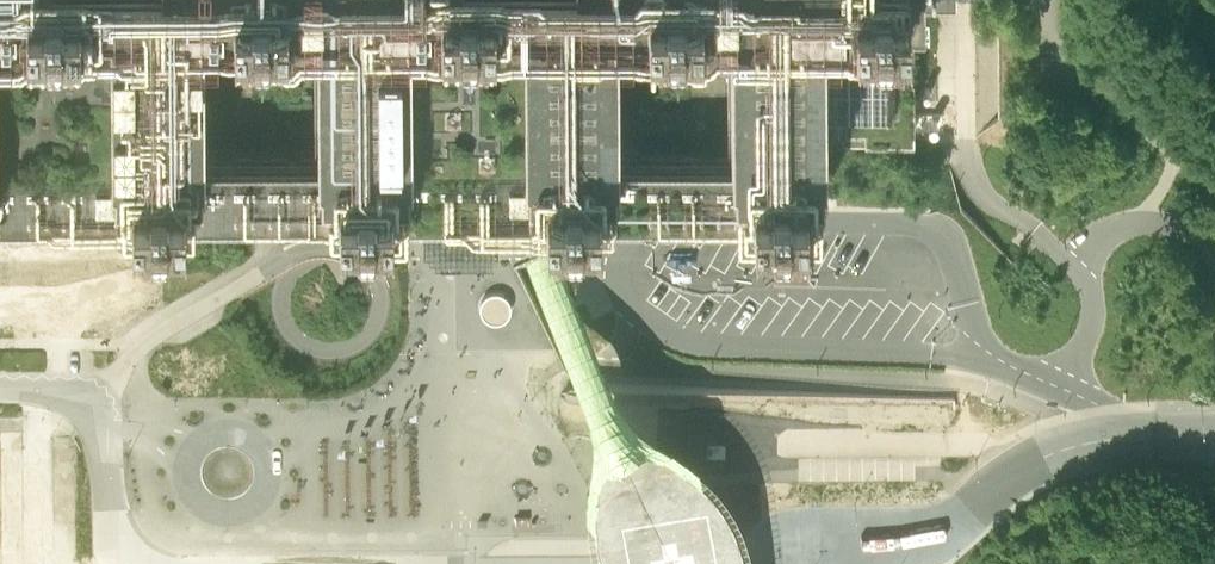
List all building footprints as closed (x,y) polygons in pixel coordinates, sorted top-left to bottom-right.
[(408,199),(425,200),(427,259),(459,259),(511,258),(514,263),(515,262),(538,251),(554,243),(553,221),(552,199),(571,198),(788,196),(819,196),(819,160),(819,138),(913,137),(912,0),(0,0),(0,202),(408,199)] [(538,251),(515,262),(519,271),(524,269),(527,274),(528,273),(537,292),(558,338),(577,376),(583,391),(588,405),(592,429),(587,463),(585,497),(594,511),(597,534),(601,547),(608,563),(746,563),(745,554),(738,522),(727,495),(716,478),(700,461),(697,447),(671,427),(657,421),(636,407),(623,392),(620,388),(612,374),(608,366),(606,363),(600,349),(588,325),(567,279),(557,259),(564,255),(557,241),(554,243),(538,251)]
